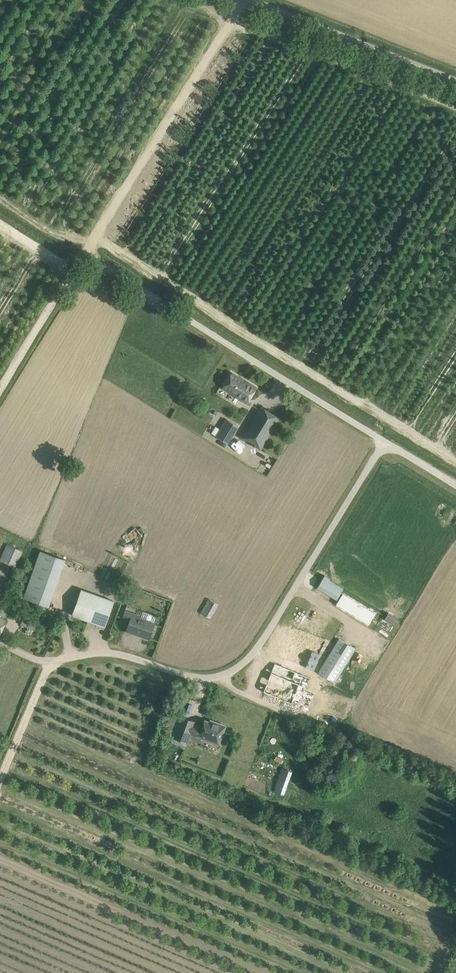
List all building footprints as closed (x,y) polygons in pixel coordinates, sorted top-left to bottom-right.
[(256,387),(232,372),(222,387),(247,402),(256,387)] [(261,406),(242,437),(248,441),(249,439),(256,443),(254,445),(260,449),(279,418),(261,406)] [(237,425),(227,419),(216,436),(227,442),(237,425)] [(141,534),(145,531),(141,527),(138,530),(136,527),(123,537),(130,545),(142,535),(141,534)] [(15,567),(22,551),(7,544),(0,560),(15,567)] [(49,605),(65,559),(40,550),(24,597),(49,605)] [(322,591),(329,580),(329,579),(330,578),(325,575),(323,577),(317,588),(322,591)] [(104,626),(108,617),(114,601),(83,587),(72,613),(104,626)] [(144,603),(152,593),(146,588),(138,598),(144,603)] [(344,594),(337,605),(368,624),(375,613),(344,594)] [(210,617),(218,604),(209,598),(201,612),(210,617)] [(42,620),(26,612),(18,609),(15,618),(22,621),(21,623),(37,631),(42,620)] [(149,638),(152,628),(154,623),(140,618),(140,616),(125,610),(123,617),(130,620),(127,630),(149,638)] [(318,623),(303,614),(290,635),(304,644),(310,635),(317,640),(323,629),(316,625),(318,623)] [(334,682),(355,648),(339,638),(318,672),(334,682)] [(313,670),(320,654),(291,642),(284,658),(313,670)] [(293,700),(309,706),(314,694),(306,691),(308,687),(306,687),(310,677),(274,663),(263,691),(292,703),(293,700)] [(195,722),(181,716),(173,737),(188,743),(191,735),(218,745),(224,727),(223,725),(217,723),(214,724),(205,720),(202,728),(194,724),(195,722)] [(284,767),(275,789),(286,793),(295,771),(284,767)]
